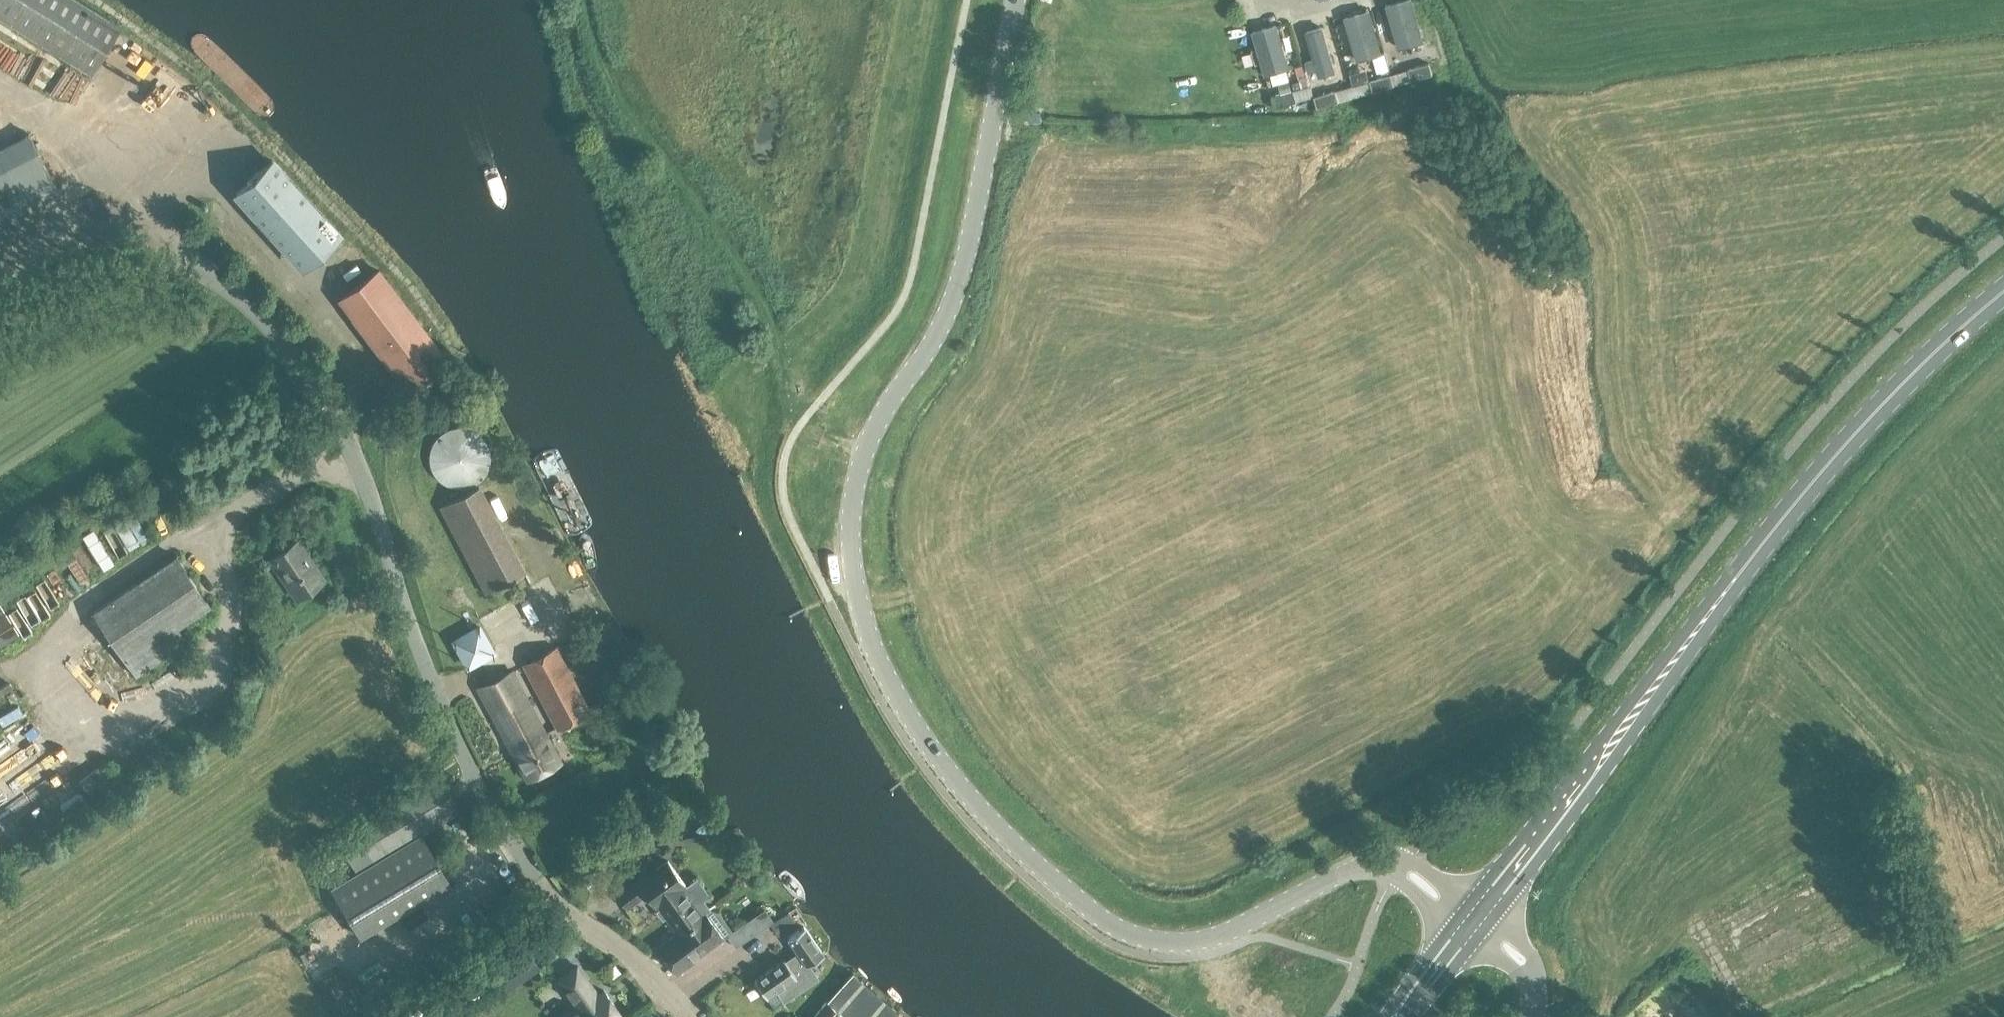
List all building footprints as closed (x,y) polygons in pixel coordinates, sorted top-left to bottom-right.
[(95,72),(119,32),(66,0),(0,0),(0,15),(95,72)] [(1386,5),(1398,48),(1422,41),(1410,0),(1404,0),(1386,5)] [(1368,10),(1344,17),(1357,60),(1370,57),(1381,53),(1368,10)] [(1275,25),(1251,32),(1264,74),(1287,67),(1275,25)] [(1306,30),(1319,77),(1337,72),(1324,25),(1306,30)] [(1431,74),(1428,63),(1407,69),(1410,80),(1431,74)] [(1397,84),(1394,73),(1372,79),(1376,91),(1394,85),(1397,84)] [(1275,108),(1296,101),(1292,90),(1271,96),(1275,108)] [(1337,102),(1334,90),(1313,96),(1316,108),(1337,102)] [(0,148),(0,230),(62,198),(28,133),(0,148)] [(272,162),(236,194),(303,268),(339,236),(272,162)] [(409,392),(448,363),(378,272),(339,301),(409,392)] [(478,486),(439,506),(485,593),(524,572),(478,486)] [(297,541),(269,559),(296,599),(324,581),(297,541)] [(176,556),(92,611),(135,675),(185,642),(176,628),(209,606),(176,556)] [(467,669),(497,652),(480,622),(450,640),(467,669)] [(556,647),(522,665),(555,728),(589,711),(556,647)] [(478,689),(525,779),(559,761),(511,671),(478,689)] [(356,873),(331,889),(360,937),(449,883),(420,835),(459,811),(438,777),(335,838),(356,873)] [(685,885),(673,869),(667,859),(648,872),(647,871),(615,894),(625,907),(645,894),(655,907),(657,906),(677,932),(705,912),(710,908),(703,899),(710,895),(697,877),(685,885)] [(735,947),(769,924),(769,923),(773,920),(766,909),(761,912),(733,931),(726,935),(735,947)] [(788,911),(770,924),(777,934),(796,922),(788,911)] [(705,912),(677,932),(656,947),(676,974),(694,961),(693,959),(724,937),(705,912)] [(807,964),(821,954),(802,926),(787,937),(797,952),(784,961),(783,959),(753,980),(765,997),(779,987),(787,998),(816,978),(807,964)] [(612,978),(620,972),(614,964),(606,970),(612,978)] [(563,979),(583,1005),(567,1016),(618,1016),(621,1015),(602,990),(594,996),(591,991),(593,990),(577,969),(563,979)] [(519,982),(512,972),(483,992),(490,1002),(519,982)] [(825,1001),(811,1016),(894,1016),(897,1014),(850,973),(825,1001)]
